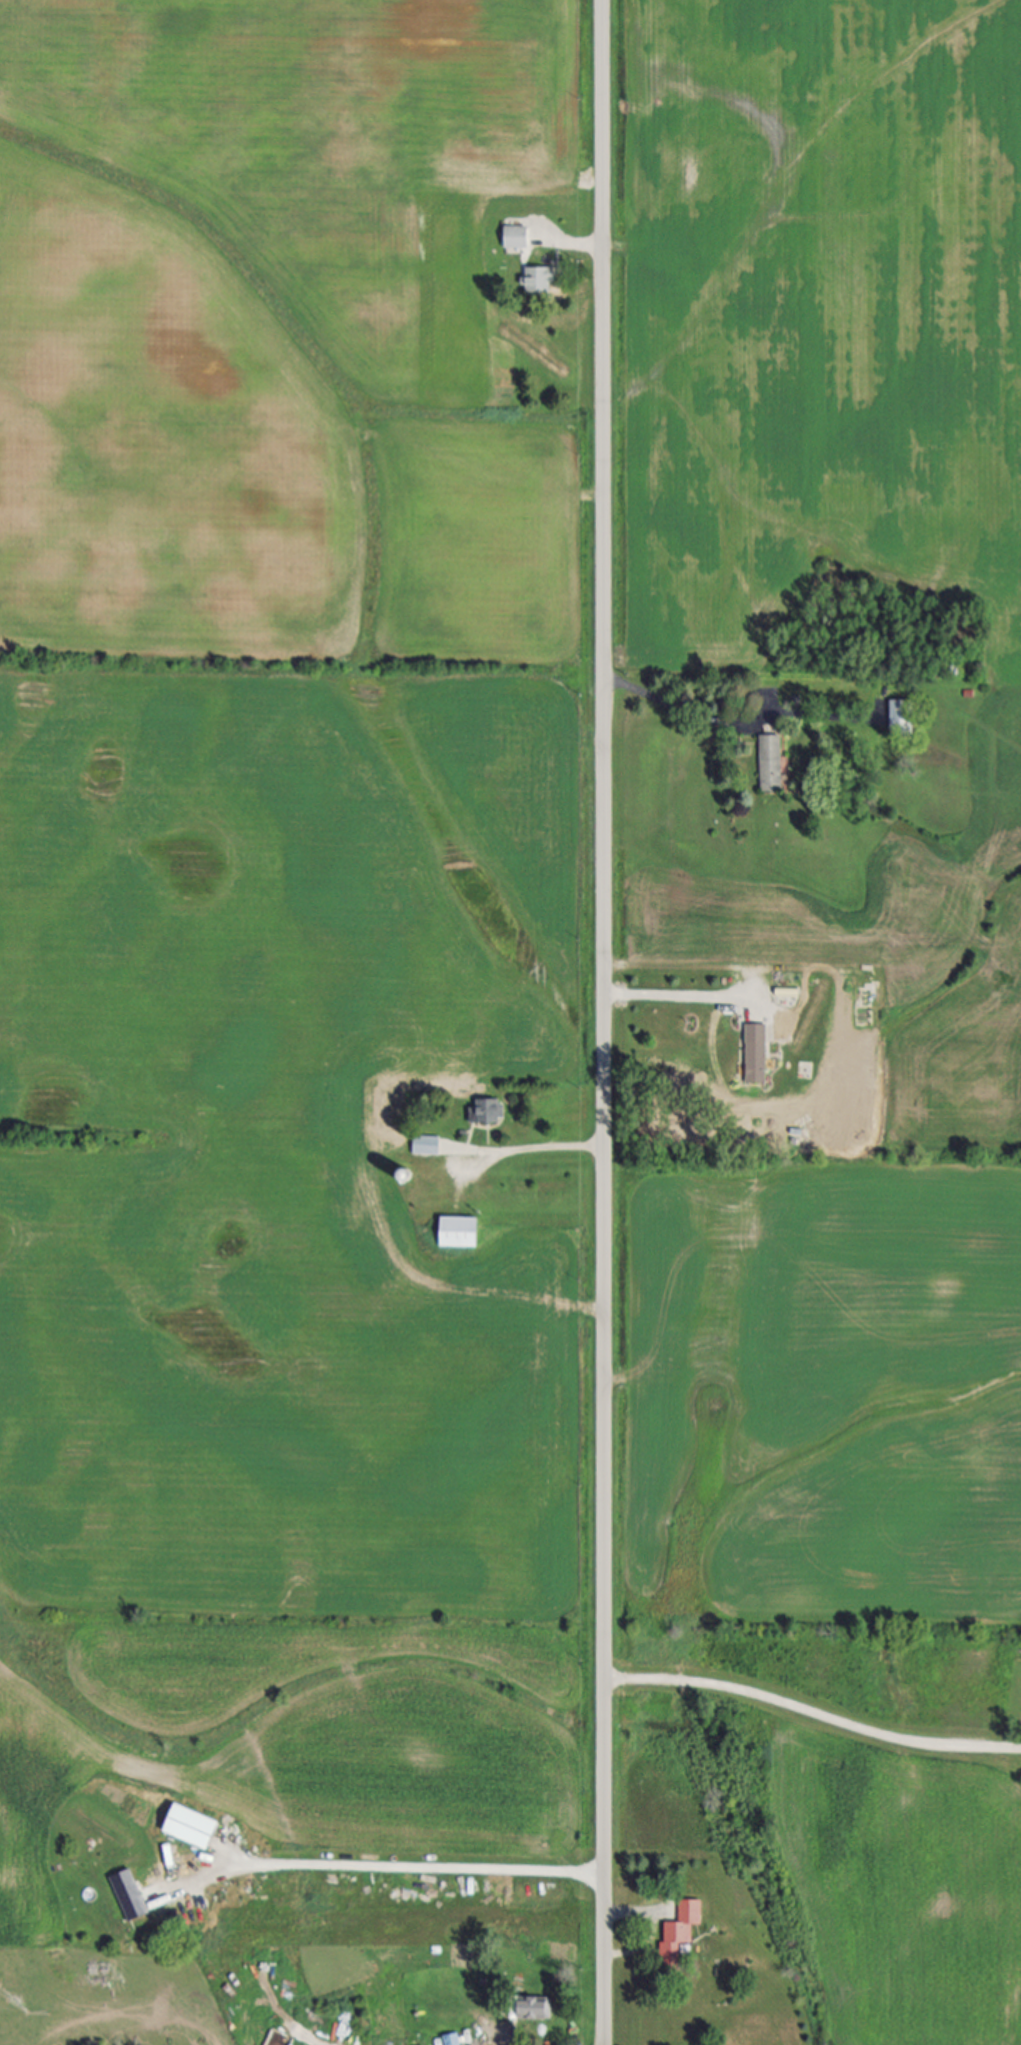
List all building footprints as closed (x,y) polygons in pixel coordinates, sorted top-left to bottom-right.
[(505,248),(505,227),(528,227),(528,248),(505,248)] [(525,295),(524,268),(554,268),(555,294),(525,295)] [(889,701),(914,701),(914,732),(889,732),(889,701)] [(782,735),(783,792),(760,792),(759,736),(782,735)] [(767,1086),(746,1086),(746,1025),(767,1025),(767,1086)] [(471,1109),(477,1109),(477,1101),(502,1101),(502,1125),(471,1125),(471,1109)] [(440,1137),(440,1156),(412,1155),(412,1137),(440,1137)] [(398,1171),(415,1170),(416,1184),(399,1185),(398,1171)] [(441,1218),(478,1218),(478,1248),(441,1248),(441,1218)] [(221,1824),(209,1852),(164,1833),(176,1805),(221,1824)] [(165,1867),(175,1866),(173,1844),(163,1846),(165,1867)] [(133,1870),(150,1916),(131,1924),(113,1878),(133,1870)] [(681,1979),(681,1943),(694,1943),(694,1924),(704,1924),(703,1900),(681,1900),(681,1923),(666,1923),(666,1942),(665,1942),(665,1979),(681,1979)] [(521,2001),(550,2001),(550,2022),(521,2022),(521,2001)] [(460,2035),(460,2044),(444,2044),(444,2035),(460,2035)]
